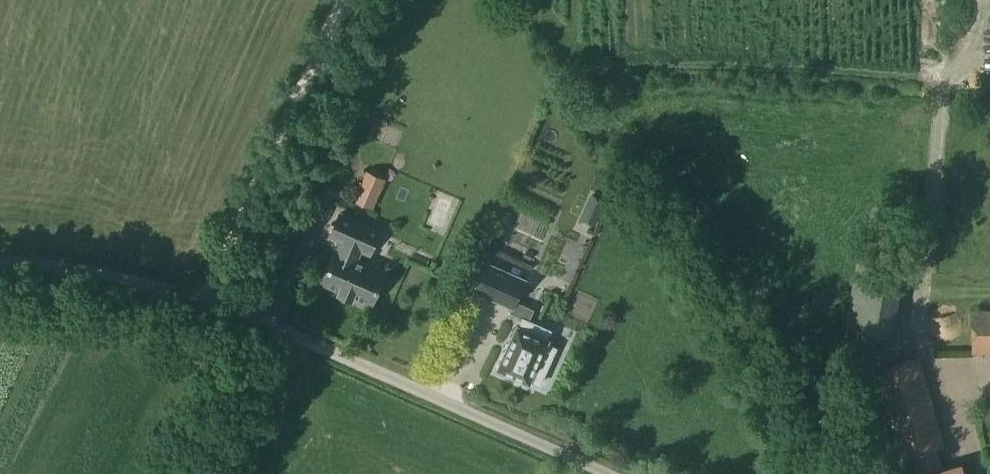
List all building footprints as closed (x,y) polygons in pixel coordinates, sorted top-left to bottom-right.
[(354,199),(353,201),(372,209),(378,196),(385,179),(366,171),(354,199)] [(498,222),(537,241),(554,206),(515,187),(498,222)] [(592,193),(582,217),(596,223),(606,198),(592,193)] [(340,214),(330,236),(342,242),(338,253),(335,252),(322,281),(341,289),(339,293),(351,298),(353,294),(372,303),(385,273),(355,261),(360,249),(370,253),(379,231),(340,214)] [(857,257),(845,329),(890,336),(902,265),(857,257)] [(525,281),(488,264),(476,292),(512,308),(510,314),(523,320),(519,328),(517,327),(516,329),(498,370),(497,371),(499,372),(499,371),(528,384),(527,385),(529,386),(530,384),(529,384),(530,381),(540,385),(556,349),(546,345),(548,343),(549,341),(546,340),(550,332),(529,322),(534,311),(516,302),(525,281)] [(989,354),(989,311),(971,312),(971,355),(989,354)] [(960,462),(940,468),(935,450),(943,447),(918,358),(875,370),(900,459),(912,456),(917,473),(964,473),(960,462)]
